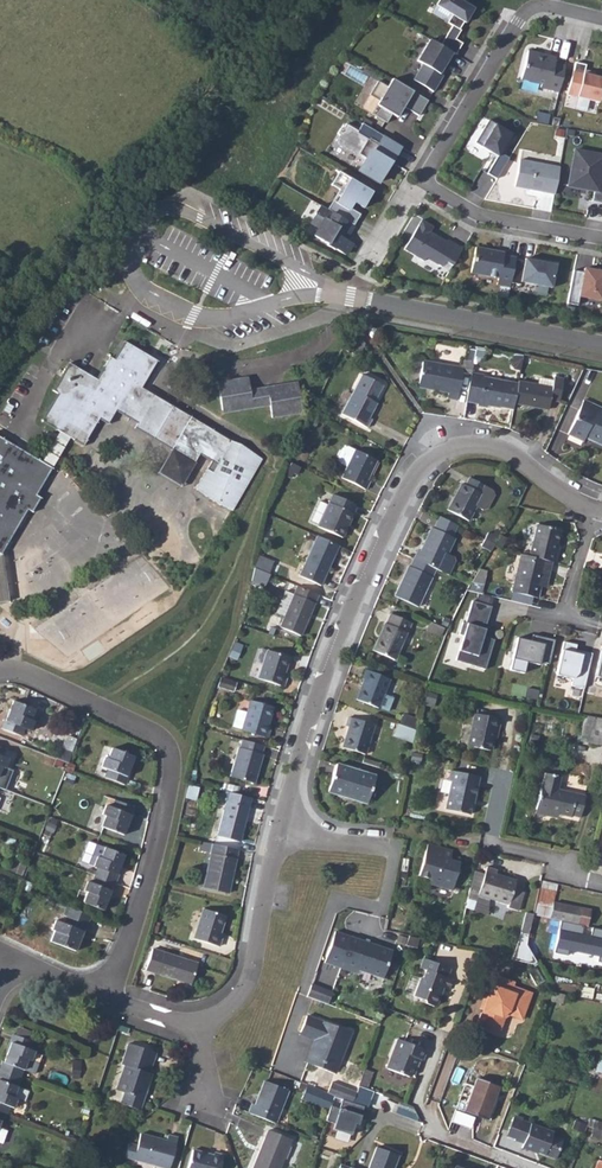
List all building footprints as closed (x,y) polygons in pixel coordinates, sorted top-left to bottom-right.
[(459,0),(439,0),(436,5),(452,15),(447,23),(452,26),(440,46),(452,53),(455,55),(462,44),(455,39),(461,30),(459,30),(463,22),(465,23),(474,9),(459,0)] [(440,74),(452,53),(440,46),(430,40),(417,61),(423,64),(413,80),(433,92),(439,82),(437,81),(441,75),(440,74)] [(555,58),(528,51),(521,79),(541,84),(540,88),(560,93),(566,67),(554,64),(555,58)] [(567,95),(599,103),(601,92),(601,78),(594,76),(585,74),(584,74),(586,65),(575,62),(567,95)] [(419,116),(428,101),(392,79),(387,87),(378,81),(369,95),(379,101),(383,103),(375,116),(386,122),(392,114),(396,106),(402,110),(404,107),(419,116)] [(383,103),(379,101),(372,113),(375,116),(383,103)] [(396,106),(392,114),(397,118),(402,110),(396,106)] [(487,173),(497,179),(509,158),(500,153),(512,134),(489,120),(475,143),(497,156),(487,173)] [(390,166),(401,146),(362,123),(358,131),(346,124),(342,130),(340,129),(337,134),(339,135),(336,141),(366,159),(358,171),(378,183),(384,173),(381,172),(386,163),(389,165),(390,166)] [(601,203),(601,176),(601,173),(601,155),(575,150),(568,186),(594,191),(592,201),(601,203)] [(554,194),(560,167),(519,160),(514,187),(554,194)] [(333,201),(328,210),(354,225),(361,214),(350,208),(354,202),(364,208),(373,192),(351,179),(336,203),(333,201)] [(354,225),(328,210),(321,206),(315,214),(316,215),(311,223),(320,228),(315,237),(328,244),(327,245),(336,250),(337,249),(346,255),(352,244),(344,240),(348,233),(349,234),(354,225)] [(453,266),(463,248),(448,240),(447,242),(430,232),(433,227),(421,220),(404,250),(424,261),(426,257),(441,267),(444,261),(453,266)] [(511,283),(515,259),(503,257),(503,252),(475,247),(471,273),(498,278),(497,284),(510,287),(511,283)] [(525,261),(515,259),(511,283),(521,285),(521,282),(552,288),(556,265),(525,258),(525,261)] [(573,270),(567,303),(578,305),(579,297),(601,301),(601,299),(601,296),(601,272),(598,271),(584,268),(583,272),(573,270)] [(358,343),(354,353),(361,356),(367,343),(362,336),(358,343)] [(348,338),(343,348),(354,353),(358,343),(348,338)] [(40,427),(59,438),(69,444),(83,452),(98,427),(108,432),(115,419),(135,431),(132,437),(169,459),(192,472),(197,464),(208,471),(198,488),(192,496),(225,516),(257,458),(234,445),(226,443),(142,393),(157,368),(122,348),(112,365),(108,362),(95,385),(67,369),(51,395),(57,399),(40,427)] [(422,360),(418,382),(431,384),(431,388),(449,391),(448,397),(457,399),(463,367),(422,360)] [(471,373),(466,401),(478,403),(478,404),(487,406),(488,403),(513,407),(514,401),(517,383),(484,377),(485,375),(471,373)] [(364,375),(342,413),(368,427),(373,418),(370,416),(377,403),(375,402),(384,385),(364,375)] [(517,383),(514,401),(549,407),(550,398),(559,399),(563,377),(554,375),(552,385),(518,379),(517,383)] [(227,386),(218,388),(224,415),(240,412),(241,414),(272,408),(275,420),(289,417),(288,414),(304,411),(298,383),(289,385),(290,390),(279,392),(278,388),(251,394),(248,382),(238,384),(239,387),(229,389),(227,386)] [(352,392),(346,389),(337,405),(343,408),(352,392)] [(568,432),(584,438),(586,434),(601,441),(601,405),(582,397),(568,432)] [(59,438),(40,469),(51,475),(69,444),(59,438)] [(3,561),(3,559),(28,515),(34,518),(42,504),(37,501),(51,475),(40,469),(0,445),(0,561),(3,561)] [(338,454),(338,456),(338,458),(339,461),(340,464),(346,467),(341,478),(364,490),(369,482),(366,480),(376,462),(355,451),(354,451),(350,449),(347,449),(344,449),(340,451),(338,454)] [(192,472),(169,459),(155,483),(179,497),(193,473),(192,472)] [(460,483),(447,509),(468,520),(475,506),(482,510),(487,508),(493,495),(492,490),(485,486),(469,478),(465,485),(460,483)] [(330,497),(316,529),(340,539),(350,516),(349,515),(352,507),(330,497)] [(442,517),(434,532),(453,541),(461,527),(442,517)] [(535,527),(528,558),(550,564),(554,564),(557,552),(554,552),(559,532),(535,527)] [(500,533),(488,529),(484,546),(495,549),(500,533)] [(418,554),(415,563),(437,573),(440,575),(455,542),(432,531),(421,555),(418,554)] [(336,548),(314,538),(297,578),(319,587),(336,548)] [(261,556),(256,566),(270,572),(274,562),(261,556)] [(519,556),(511,594),(536,600),(539,588),(540,582),(545,583),(550,564),(528,558),(519,556)] [(0,561),(0,605),(8,604),(3,561),(0,561)] [(437,573),(415,563),(411,572),(410,571),(397,601),(420,611),(437,573)] [(265,586),(270,572),(256,566),(254,583),(265,586)] [(314,598),(295,589),(291,598),(283,595),(273,617),(281,621),(277,631),(297,638),(314,598)] [(463,641),(457,665),(487,672),(494,642),(479,638),(482,626),(485,627),(489,609),(469,605),(464,628),(461,628),(458,640),(463,641)] [(383,627),(370,654),(392,664),(409,627),(388,618),(384,627),(383,627)] [(533,642),(518,638),(513,669),(525,672),(528,662),(541,665),(543,661),(548,662),(556,638),(535,633),(533,642)] [(583,689),(591,654),(575,650),(576,645),(563,642),(555,675),(572,679),(570,686),(583,689)] [(265,653),(256,681),(281,688),(284,679),(281,678),(287,660),(265,653)] [(361,681),(353,701),(376,710),(387,681),(363,671),(359,679),(361,681)] [(219,680),(216,689),(231,693),(234,685),(219,680)] [(246,712),(241,729),(240,731),(265,738),(268,730),(266,729),(271,709),(249,703),(246,712)] [(5,723),(2,732),(22,739),(25,732),(29,734),(33,724),(28,723),(32,713),(14,706),(7,723),(5,723)] [(232,727),(241,729),(246,712),(237,710),(232,727)] [(474,713),(466,745),(489,750),(494,729),(496,730),(499,719),(474,713)] [(584,716),(581,736),(601,740),(601,719),(584,716)] [(347,728),(341,748),(363,755),(372,726),(347,718),(344,728),(347,728)] [(401,718),(397,726),(414,732),(416,724),(401,718)] [(397,726),(394,735),(411,742),(414,732),(397,726)] [(263,748),(241,741),(238,749),(237,749),(229,778),(253,785),(262,756),(260,756),(263,748)] [(0,750),(0,791),(4,792),(11,773),(3,770),(7,761),(3,759),(5,752),(0,750)] [(59,751),(55,761),(67,766),(70,755),(59,751)] [(103,761),(99,771),(102,772),(100,779),(121,787),(124,778),(122,777),(129,760),(110,753),(106,762),(103,761)] [(335,766),(327,793),(366,805),(374,778),(335,766)] [(449,780),(443,808),(467,815),(471,798),(473,798),(477,778),(449,771),(447,780),(449,780)] [(539,790),(535,813),(569,819),(570,816),(580,818),(584,798),(556,793),(559,780),(542,777),(539,790)] [(249,800),(220,792),(219,800),(226,802),(218,836),(239,842),(249,800)] [(104,818),(101,828),(120,836),(127,817),(129,817),(131,808),(112,801),(109,809),(105,808),(101,817),(104,818)] [(93,826),(101,828),(104,818),(101,817),(97,816),(93,826)] [(237,850),(213,845),(203,888),(228,893),(237,850)] [(93,870),(90,877),(111,885),(114,875),(113,875),(120,857),(93,847),(85,867),(93,870)] [(447,861),(442,860),(444,851),(425,847),(417,879),(430,881),(430,886),(452,890),(457,863),(447,861)] [(512,890),(506,888),(509,877),(494,873),(495,870),(485,868),(477,897),(507,906),(507,907),(517,910),(522,893),(512,890)] [(111,885),(90,877),(87,885),(83,883),(80,892),(83,894),(79,904),(99,912),(106,892),(108,893),(111,885)] [(509,877),(506,888),(512,890),(515,879),(509,877)] [(552,902),(548,919),(588,926),(591,910),(552,902)] [(87,919),(66,910),(61,925),(58,924),(54,934),(57,935),(53,946),(73,953),(80,935),(81,935),(87,919)] [(202,910),(193,939),(218,947),(221,938),(219,937),(224,916),(202,910)] [(527,914),(522,932),(526,932),(531,915),(527,914)] [(593,938),(601,940),(601,930),(594,928),(593,938)] [(392,951),(336,931),(325,962),(341,968),(342,964),(357,969),(357,970),(382,979),(392,951)] [(561,931),(556,952),(569,955),(569,951),(600,957),(600,961),(601,962),(601,940),(593,938),(561,931)] [(533,966),(535,964),(529,956),(526,932),(522,932),(511,961),(533,966)] [(152,951),(146,972),(190,986),(196,965),(152,951)] [(437,1007),(441,995),(439,994),(441,989),(443,990),(448,992),(453,981),(447,979),(451,970),(424,960),(420,969),(425,972),(422,981),(420,980),(420,981),(414,997),(414,998),(424,1002),(425,1004),(433,1007),(437,1007)] [(357,969),(342,964),(341,968),(356,973),(357,970),(357,969)] [(410,977),(404,993),(414,997),(420,981),(410,977)] [(333,992),(312,984),(308,996),(328,1004),(333,992)] [(475,1028),(493,1034),(499,1016),(507,1010),(521,1015),(529,992),(510,986),(508,992),(489,986),(486,985),(478,1009),(481,1010),(483,1011),(480,1020),(478,1019),(475,1028)] [(567,994),(553,991),(551,1000),(561,1002),(563,996),(566,997),(567,994)] [(499,1016),(493,1034),(497,1036),(503,1017),(507,1014),(520,1018),(521,1015),(507,1010),(499,1016)] [(307,1017),(301,1032),(317,1039),(315,1043),(317,1044),(313,1052),(312,1052),(307,1063),(335,1074),(351,1032),(324,1022),(324,1023),(307,1017)] [(317,1039),(301,1032),(300,1035),(315,1040),(306,1063),(307,1063),(312,1052),(313,1052),(317,1044),(315,1043),(317,1039)] [(9,1036),(6,1044),(7,1044),(0,1064),(0,1074),(18,1080),(20,1071),(31,1075),(35,1064),(27,1061),(30,1053),(26,1052),(29,1043),(9,1036)] [(397,1041),(385,1069),(408,1078),(413,1075),(419,1061),(422,1062),(425,1052),(397,1041)] [(125,1066),(116,1090),(124,1093),(120,1104),(139,1111),(151,1079),(148,1079),(154,1062),(150,1061),(152,1052),(130,1044),(122,1065),(125,1066)] [(360,1083),(368,1086),(374,1071),(365,1068),(360,1083)] [(4,1117),(7,1109),(10,1111),(14,1102),(22,1105),(26,1094),(14,1089),(18,1080),(0,1074),(0,1115),(4,1117)] [(467,1077),(458,1108),(465,1110),(474,1078),(467,1077)] [(477,1080),(465,1111),(486,1119),(498,1088),(477,1080)] [(251,1105),(248,1114),(274,1124),(286,1091),(263,1082),(253,1106),(251,1105)] [(334,1096),(353,1103),(357,1092),(332,1082),(328,1094),(334,1096)] [(373,1095),(358,1089),(357,1092),(353,1103),(352,1105),(364,1109),(368,1110),(373,1095)] [(334,1096),(325,1123),(334,1126),(332,1131),(351,1137),(355,1126),(358,1127),(364,1109),(352,1105),(353,1103),(334,1096)] [(524,1115),(517,1135),(525,1139),(523,1142),(533,1146),(534,1145),(557,1153),(565,1134),(555,1130),(556,1127),(524,1115)] [(588,1135),(601,1140),(601,1131),(591,1127),(588,1135)] [(268,1131),(253,1167),(281,1167),(291,1140),(268,1131)] [(128,1142),(125,1156),(169,1167),(176,1135),(167,1133),(166,1138),(140,1132),(137,1144),(128,1142)] [(398,1155),(376,1147),(368,1167),(393,1167),(398,1155)] [(187,1167),(218,1167),(222,1154),(213,1152),(212,1155),(192,1149),(187,1167)]
